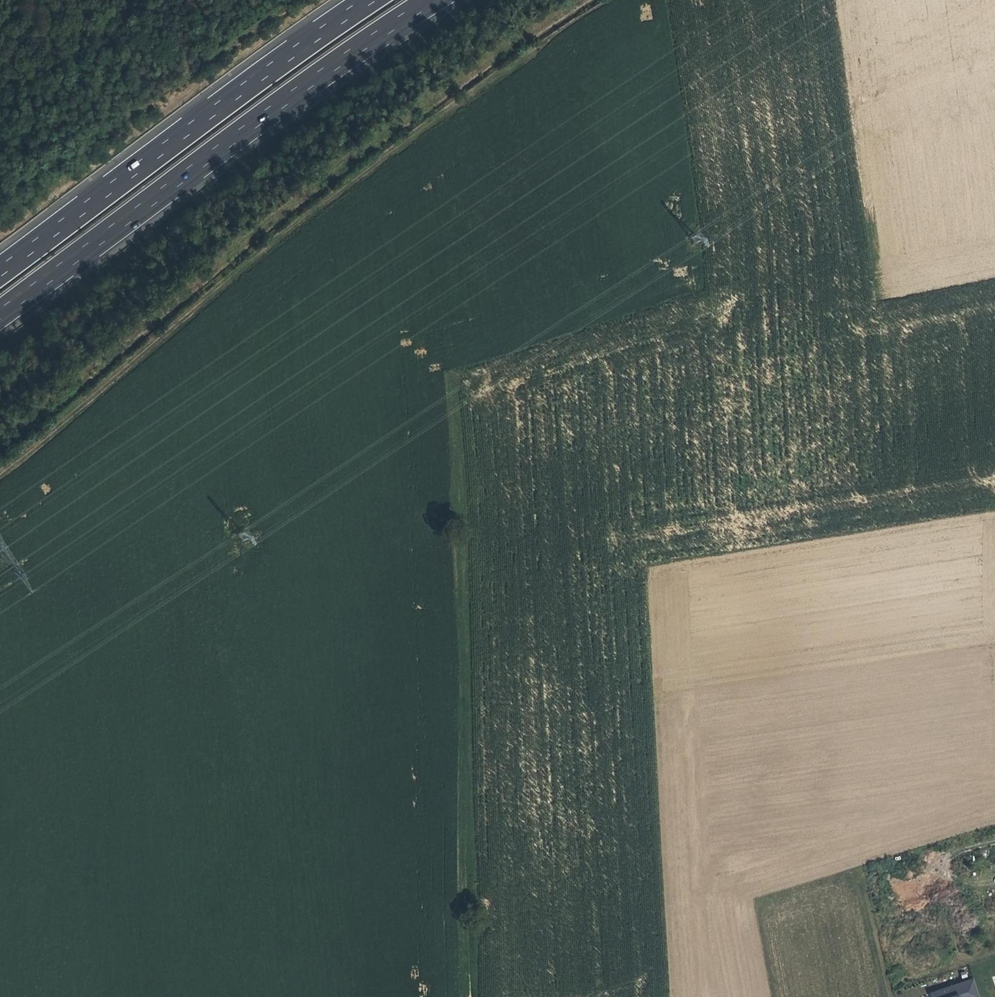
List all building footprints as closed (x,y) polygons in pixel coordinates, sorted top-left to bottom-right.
[(973,979),(931,990),(932,996),(978,996),(973,979)]
